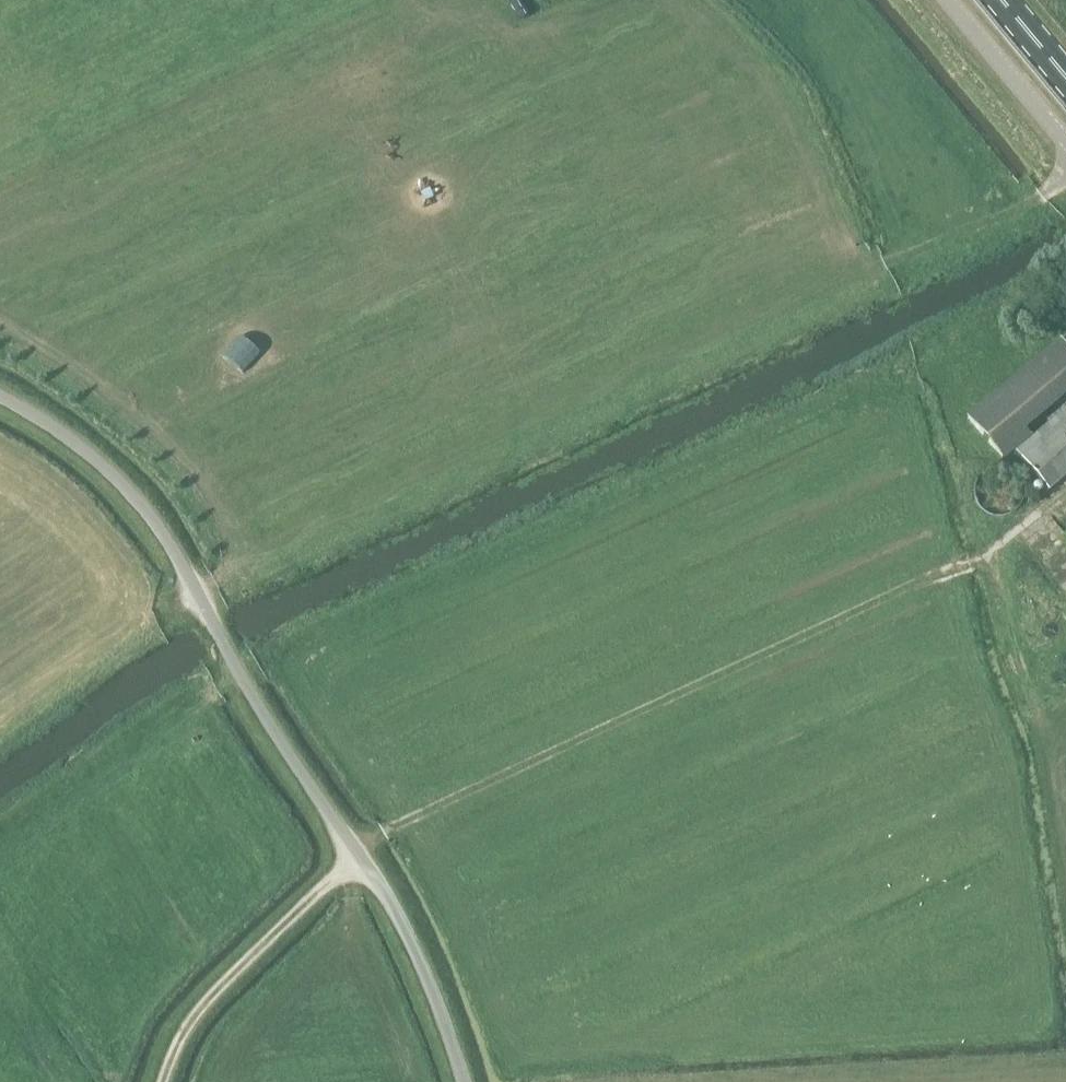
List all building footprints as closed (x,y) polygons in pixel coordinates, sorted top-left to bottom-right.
[(1013,450),(1029,436),(1024,429),(1065,393),(1065,345),(1062,340),(968,419),(1002,459),(1013,450)] [(1013,450),(1048,491),(1065,476),(1065,411),(1065,410),(1053,420),(1052,420),(1031,438),(1029,436),(1013,450)]
